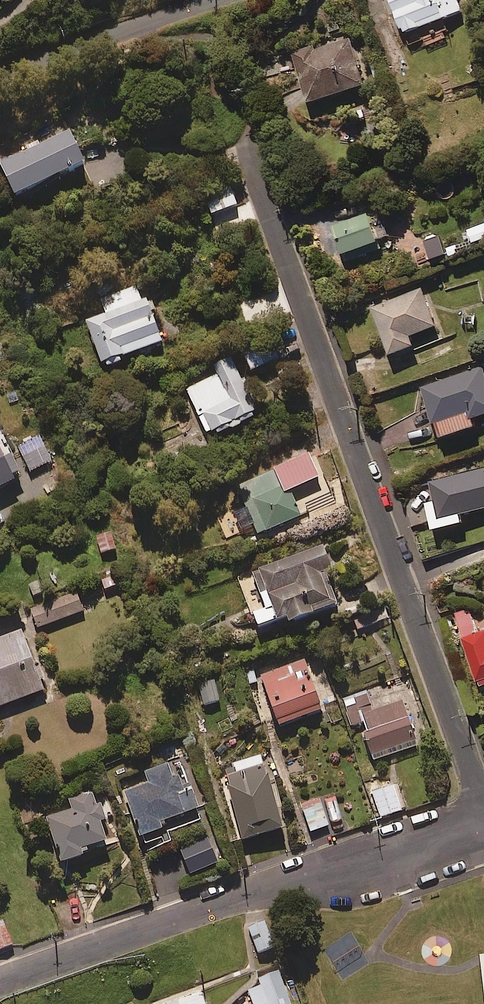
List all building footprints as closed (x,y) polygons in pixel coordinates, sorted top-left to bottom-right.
[(456,0),(387,0),(400,32),(440,15),(441,18),(460,10),(456,0)] [(367,80),(351,34),(295,54),(311,100),(367,80)] [(0,162),(16,196),(88,161),(72,127),(41,142),(39,138),(17,148),(19,152),(0,162)] [(238,203),(231,184),(205,193),(212,212),(238,203)] [(348,258),(384,245),(381,236),(388,234),(382,217),(375,220),(371,209),(335,222),(348,258)] [(102,360),(163,338),(148,296),(143,298),(138,284),(101,297),(106,311),(86,318),(102,360)] [(438,322),(423,285),(373,306),(393,353),(416,343),(412,333),(438,322)] [(279,357),(269,332),(240,343),(250,368),(279,357)] [(217,427),(220,434),(255,418),(251,410),(257,407),(232,355),(214,364),(218,374),(186,389),(207,432),(217,427)] [(483,364),(423,387),(441,435),(477,421),(475,416),(483,413),(483,365),(483,364)] [(27,476),(18,457),(12,460),(0,435),(0,490),(27,476)] [(303,511),(281,466),(239,486),(261,532),(303,511)] [(425,481),(436,526),(465,519),(463,512),(483,507),(483,467),(425,481)] [(112,530),(95,534),(99,552),(116,548),(112,530)] [(338,573),(325,542),(255,570),(268,604),(254,610),(260,625),(289,614),(292,623),(340,603),(330,576),(338,573)] [(102,592),(128,582),(122,566),(96,576),(102,592)] [(84,609),(76,588),(30,606),(38,627),(84,609)] [(470,607),(456,612),(481,682),(483,681),(483,627),(478,629),(470,607)] [(20,622),(0,630),(0,704),(45,688),(20,622)] [(324,708),(305,658),(261,674),(280,725),(324,708)] [(220,699),(214,679),(199,683),(205,703),(220,699)] [(372,710),(367,691),(343,699),(351,726),(364,722),(375,757),(417,745),(404,700),(372,710)] [(192,781),(182,785),(179,774),(174,776),(169,761),(145,770),(149,781),(125,790),(141,834),(167,824),(164,816),(200,803),(192,781)] [(266,762),(226,774),(244,838),(284,827),(266,762)] [(378,775),(363,779),(367,792),(373,790),(381,816),(402,809),(394,783),(382,787),(378,775)] [(102,817),(107,815),(102,798),(96,800),(92,790),(69,797),(72,807),(48,815),(61,859),(89,850),(87,844),(108,837),(102,817)] [(330,823),(320,802),(302,811),(312,831),(330,823)] [(275,945),(266,919),(249,925),(259,951),(275,945)] [(4,920),(0,921),(0,949),(13,944),(4,920)] [(280,969),(260,977),(262,984),(248,989),(254,1003),(252,1003),(292,1003),(280,969)] [(201,988),(160,1002),(160,1003),(207,1003),(201,988)]
